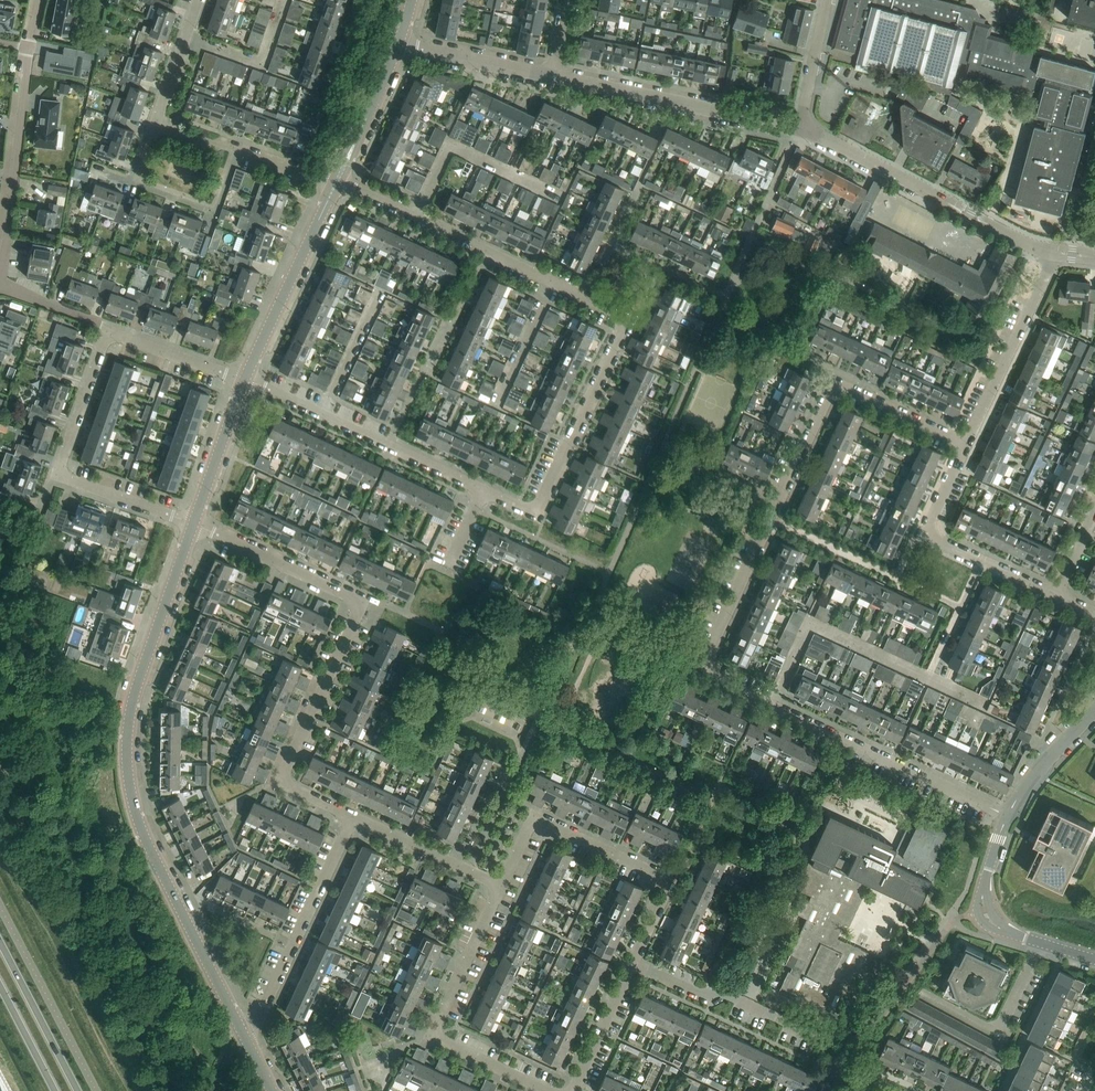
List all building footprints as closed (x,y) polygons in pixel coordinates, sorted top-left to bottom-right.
[(51,31),(71,35),(78,0),(57,0),(51,31)] [(176,13),(162,8),(164,2),(160,0),(143,0),(142,2),(151,4),(146,18),(154,21),(171,27),(176,13)] [(238,1),(237,0),(217,0),(215,6),(234,13),(238,1)] [(346,4),(333,0),(320,0),(320,1),(326,4),(323,10),(342,16),(346,4)] [(547,0),(527,0),(525,7),(545,11),(547,0)] [(620,0),(599,0),(598,8),(617,12),(620,0)] [(672,5),(673,0),(662,0),(661,3),(660,9),(671,11),(672,5)] [(697,0),(685,0),(683,7),(694,10),(697,0)] [(706,12),(708,0),(697,0),(694,10),(693,15),(704,18),(706,12)] [(720,0),(708,0),(706,12),(717,14),(720,0)] [(732,0),(720,0),(717,14),(728,17),(732,0)] [(974,8),(943,0),(846,0),(833,49),(859,56),(855,69),(883,76),(885,67),(926,78),(924,87),(951,94),(953,85),(960,59),(974,8)] [(1069,19),(1094,25),(1094,0),(1074,0),(1069,19)] [(460,16),(462,5),(442,1),(440,12),(460,16)] [(4,29),(4,27),(11,29),(16,6),(0,3),(0,28),(4,29)] [(303,8),(291,4),(288,11),(301,15),(303,8)] [(804,46),(813,9),(791,4),(782,41),(804,46)] [(769,15),(740,5),(732,26),(761,37),(769,15)] [(230,24),(234,13),(215,6),(211,18),(230,24)] [(542,22),(545,11),(525,7),(523,18),(542,22)] [(255,20),(268,24),(272,12),(260,8),(255,20)] [(1086,134),(1080,132),(1081,128),(1084,129),(1094,85),(1094,68),(1076,63),(1075,66),(1042,57),(1041,60),(1037,59),(1039,53),(1021,48),(1021,50),(1016,49),(1018,43),(989,35),(992,26),(982,23),(984,18),(981,17),(977,9),(974,8),(960,59),(968,62),(964,78),(980,82),(980,84),(989,86),(989,85),(1040,98),(1035,115),(1044,117),(1042,123),(1044,124),(1043,128),(1037,127),(1034,137),(1033,137),(1024,170),(1023,170),(1021,178),(1022,179),(1017,195),(1023,197),(1022,203),(1062,214),(1067,197),(1066,196),(1067,191),(1065,191),(1067,186),(1072,188),(1076,171),(1077,172),(1079,167),(1077,167),(1086,134)] [(338,28),(342,16),(323,10),(319,22),(338,28)] [(299,21),(301,15),(288,11),(286,17),(299,21)] [(457,27),(460,16),(440,12),(438,23),(457,27)] [(236,27),(230,24),(211,18),(207,30),(226,36),(228,30),(234,32),(236,27)] [(542,22),(523,18),(520,29),(540,33),(542,22)] [(643,20),(639,20),(631,18),(630,22),(629,26),(641,29),(643,20)] [(265,30),(268,24),(255,20),(251,32),(263,36),(265,30)] [(166,40),(171,27),(154,21),(151,28),(143,25),(141,31),(139,30),(137,37),(150,41),(152,35),(166,40)] [(296,26),(284,22),(280,35),(292,39),(296,26)] [(334,40),(338,28),(319,22),(315,34),(334,40)] [(455,38),(457,27),(438,23),(435,34),(455,38)] [(104,25),(102,33),(108,34),(110,33),(111,27),(104,25)] [(538,44),(540,33),(520,29),(518,40),(538,44)] [(334,40),(315,34),(308,31),(303,43),(311,46),(330,52),(334,40)] [(261,42),(263,36),(251,32),(247,44),(259,48),(261,42)] [(594,33),(593,38),(589,57),(599,60),(604,41),(605,36),(594,33)] [(292,39),(280,35),(278,41),(290,45),(292,39)] [(589,57),(593,38),(581,36),(577,55),(589,57)] [(148,48),(150,41),(137,37),(134,43),(137,44),(135,50),(133,57),(132,58),(157,66),(162,53),(148,48)] [(538,44),(518,40),(516,51),(535,55),(538,44)] [(611,62),(614,43),(604,41),(599,60),(611,62)] [(622,64),(626,45),(614,43),(611,62),(622,64)] [(765,55),(767,47),(748,43),(747,51),(765,55)] [(647,70),(652,46),(641,44),(636,67),(647,70)] [(633,67),(637,48),(626,45),(622,64),(633,67)] [(652,46),(647,70),(659,72),(663,53),(664,47),(653,45),(652,46)] [(107,48),(100,46),(98,56),(104,58),(107,48)] [(288,50),(276,46),(272,59),(284,63),(288,50)] [(325,64),(330,52),(311,46),(307,58),(325,64)] [(46,50),(43,70),(80,77),(80,76),(79,76),(83,58),(92,60),(93,51),(78,48),(76,56),(49,51),(46,50)] [(213,68),(217,56),(205,52),(200,64),(213,68)] [(669,74),(674,55),(663,53),(659,72),(669,74)] [(681,77),(685,57),(674,55),(669,74),(681,77)] [(132,58),(133,57),(130,56),(123,75),(123,77),(136,81),(138,75),(152,80),(157,66),(132,58)] [(225,72),(229,60),(217,56),(213,68),(225,72)] [(768,63),(774,65),(772,73),(790,77),(794,61),(769,56),(768,63)] [(692,79),(696,60),(685,57),(681,77),(692,79)] [(321,76),(325,64),(307,58),(303,70),(321,76)] [(282,68),(284,63),(272,59),(268,71),(276,73),(278,67),(282,68)] [(236,76),(241,64),(229,60),(225,72),(236,76)] [(703,81),(707,62),(696,60),(692,79),(703,81)] [(707,62),(703,81),(714,84),(715,82),(722,83),(726,66),(718,65),(707,62)] [(242,78),(246,66),(241,64),(236,76),(242,78)] [(736,70),(729,68),(725,86),(733,88),(736,70)] [(263,77),(264,73),(253,69),(249,81),(260,85),(263,77)] [(317,88),(321,76),(303,70),(298,81),(317,88)] [(766,72),(763,87),(787,92),(790,77),(772,73),(766,72)] [(134,87),(136,81),(123,77),(123,75),(118,74),(116,80),(121,82),(120,83),(123,84),(121,90),(129,92),(126,100),(143,106),(148,92),(134,87)] [(424,74),(420,81),(415,79),(410,89),(428,98),(436,101),(445,84),(424,74)] [(285,90),(287,86),(288,81),(277,77),(274,85),(285,90)] [(197,112),(206,87),(194,83),(192,90),(191,90),(185,108),(197,112)] [(63,85),(63,94),(72,94),(72,85),(63,85)] [(941,169),(957,141),(959,137),(956,135),(956,136),(915,114),(918,109),(922,111),(930,95),(912,85),(911,87),(910,90),(904,100),(902,104),(902,105),(902,106),(905,142),(905,145),(905,147),(905,148),(906,149),(907,150),(908,151),(909,152),(940,168),(941,169)] [(904,100),(910,90),(903,86),(897,96),(904,100)] [(209,117),(216,98),(218,92),(206,87),(197,112),(209,117)] [(474,110),(483,92),(472,87),(464,105),(474,110)] [(423,108),(428,98),(410,89),(405,100),(423,108)] [(484,115),(493,97),(483,92),(474,110),(484,115)] [(459,108),(464,97),(460,95),(454,107),(459,108)] [(495,120),(503,102),(493,97),(484,115),(495,120)] [(221,121),(227,102),(216,98),(209,117),(221,121)] [(962,99),(957,109),(970,116),(962,130),(971,135),(983,110),(962,99)] [(56,128),(60,102),(42,100),(38,126),(37,126),(36,133),(35,145),(55,148),(58,128),(56,128)] [(139,120),(143,106),(126,100),(123,107),(116,104),(114,110),(111,109),(108,116),(122,121),(124,114),(139,120)] [(418,118),(423,108),(405,100),(400,110),(418,118)] [(233,125),(239,107),(227,102),(221,121),(233,125)] [(245,129),(251,111),(254,104),(248,102),(245,109),(239,107),(233,125),(239,127),(238,130),(244,132),(245,129)] [(505,125),(513,107),(503,102),(495,120),(505,125)] [(546,125),(555,107),(544,102),(536,120),(546,125)] [(515,129),(523,111),(513,107),(505,125),(515,129)] [(556,130),(565,112),(555,107),(546,125),(556,130)] [(268,138),(275,119),(276,115),(265,110),(263,115),(257,134),(268,138)] [(424,121),(418,118),(400,110),(396,120),(414,128),(420,131),(424,121)] [(257,134),(263,115),(251,111),(245,129),(257,134)] [(525,134),(534,116),(523,111),(515,129),(525,134)] [(556,130),(553,135),(564,140),(567,135),(575,117),(565,112),(556,130)] [(607,138),(616,120),(605,115),(597,133),(607,138)] [(892,133),(897,123),(894,122),(896,118),(891,115),(889,119),(893,121),(888,131),(892,133)] [(120,127),(122,121),(108,116),(106,122),(109,123),(107,129),(115,132),(112,140),(129,146),(134,132),(120,127)] [(577,139),(585,122),(575,117),(567,135),(577,139)] [(854,129),(856,124),(854,123),(856,119),(852,117),(848,125),(854,129)] [(280,142),(287,123),(275,119),(268,138),(280,142)] [(414,128),(396,120),(391,131),(409,139),(414,128)] [(617,143),(626,125),(616,120),(607,138),(617,143)] [(292,146),(304,150),(313,126),(301,121),(299,128),(292,146)] [(587,144),(596,127),(585,122),(577,139),(587,144)] [(292,146),(299,128),(287,123),(280,142),(292,146)] [(460,142),(466,130),(455,125),(449,136),(460,142)] [(628,147),(636,130),(626,125),(617,143),(628,147)] [(669,150),(677,132),(667,127),(658,145),(669,150)] [(467,145),(472,133),(466,130),(460,142),(467,145)] [(638,152),(646,134),(636,130),(628,147),(638,152)] [(971,135),(962,130),(959,137),(957,141),(965,145),(971,135)] [(415,142),(409,139),(391,131),(386,141),(404,149),(410,152),(415,142)] [(443,142),(446,136),(434,131),(431,137),(443,142)] [(679,155),(688,137),(677,132),(669,150),(679,155)] [(648,157),(657,139),(646,134),(638,152),(648,157)] [(978,135),(972,147),(994,159),(1006,166),(1012,154),(1001,147),(978,135)] [(480,151),(486,139),(480,136),(474,148),(480,151)] [(440,148),(443,142),(431,137),(428,143),(440,148)] [(689,160),(698,142),(688,137),(679,155),(689,160)] [(490,156),(496,144),(486,139),(480,151),(490,156)] [(125,159),(129,146),(112,140),(109,147),(101,144),(99,150),(97,149),(95,156),(108,160),(110,154),(125,159)] [(399,159),(404,149),(386,141),(381,151),(399,159)] [(700,165),(708,147),(698,142),(689,160),(700,165)] [(501,161),(506,149),(500,146),(495,158),(501,161)] [(710,170),(718,152),(708,147),(700,165),(710,170)] [(734,159),(728,172),(740,177),(741,174),(748,178),(759,154),(747,148),(742,157),(739,156),(737,160),(734,159)] [(512,152),(506,149),(501,161),(507,164),(512,152)] [(394,170),(399,159),(381,151),(376,161),(394,170)] [(436,157),(424,151),(421,157),(433,163),(436,157)] [(721,175),(729,157),(718,152),(710,170),(721,175)] [(772,160),(759,154),(748,178),(761,184),(760,186),(766,189),(774,172),(768,170),(772,160)] [(800,188),(813,162),(801,155),(798,160),(792,157),(784,171),(791,175),(793,170),(800,173),(792,189),(798,192),(800,188)] [(433,163),(421,157),(418,163),(430,169),(433,163)] [(525,172),(530,161),(524,158),(519,169),(525,172)] [(956,159),(948,173),(974,187),(977,182),(984,186),(983,187),(984,187),(990,175),(981,170),(981,172),(956,159)] [(389,180),(394,170),(376,161),(371,172),(389,180)] [(531,175),(536,163),(530,161),(525,172),(531,175)] [(468,176),(473,165),(467,162),(461,173),(468,176)] [(814,188),(825,168),(813,162),(800,188),(803,190),(807,184),(814,188)] [(637,163),(629,180),(636,183),(644,167),(637,163)] [(545,182),(550,170),(544,167),(539,179),(545,182)] [(823,201),(836,174),(825,168),(814,188),(822,192),(818,198),(823,201)] [(77,169),(73,186),(81,189),(83,182),(91,184),(93,173),(77,169)] [(482,183),(488,172),(481,169),(476,180),(482,183)] [(551,184),(556,173),(550,170),(545,182),(551,184)] [(423,183),(426,177),(415,172),(412,178),(423,183)] [(488,186),(493,174),(488,172),(482,183),(488,186)] [(841,195),(848,180),(836,174),(823,201),(827,203),(830,196),(838,200),(838,199),(839,199),(841,195)] [(283,207),(288,194),(274,188),(276,182),(263,177),(256,197),(283,207)] [(565,191),(571,180),(565,177),(559,188),(565,191)] [(421,189),(423,183),(412,178),(409,184),(421,189)] [(502,193),(508,181),(502,178),(496,190),(502,193)] [(861,205),(868,191),(860,187),(848,180),(841,195),(846,198),(843,204),(849,208),(857,212),(861,205)] [(508,196),(514,184),(508,181),(502,193),(508,196)] [(857,230),(881,185),(873,181),(868,191),(861,205),(857,212),(850,226),(857,230)] [(623,190),(605,182),(600,193),(618,201),(623,190)] [(100,214),(109,188),(95,184),(90,198),(84,196),(79,209),(86,211),(87,209),(100,214)] [(67,188),(62,187),(49,185),(47,194),(60,196),(66,197),(67,188)] [(123,193),(109,188),(100,214),(114,218),(113,221),(119,223),(124,210),(118,207),(123,193)] [(523,202),(528,191),(522,188),(516,199),(523,202)] [(674,193),(664,188),(662,193),(672,198),(674,193)] [(466,191),(463,198),(454,216),(464,221),(474,203),(477,196),(466,191)] [(529,205),(534,194),(528,191),(523,202),(529,205)] [(454,216),(463,198),(452,193),(443,211),(454,216)] [(618,201),(600,193),(595,203),(613,211),(618,201)] [(682,197),(674,193),(672,198),(679,201),(682,197)] [(143,219),(149,202),(135,197),(130,212),(124,210),(119,223),(126,225),(127,223),(132,225),(135,217),(143,219)] [(278,221),(283,207),(256,197),(248,217),(262,222),(264,216),(278,221)] [(788,210),(791,203),(779,197),(776,203),(788,210)] [(543,212),(548,201),(542,198),(537,209),(543,212)] [(692,207),(694,202),(687,199),(685,204),(692,207)] [(553,217),(559,206),(548,201),(543,212),(553,217)] [(162,207),(149,202),(143,219),(150,222),(148,230),(153,232),(151,238),(158,240),(159,237),(164,224),(157,221),(162,207)] [(705,207),(694,202),(692,207),(703,212),(705,207)] [(39,209),(37,224),(61,228),(65,206),(50,203),(49,211),(39,209)] [(474,225),(483,208),(474,203),(464,221),(474,225)] [(484,230),(493,212),(495,208),(485,203),(483,208),(474,225),(484,230)] [(613,211),(595,203),(590,213),(608,221),(613,211)] [(717,208),(714,215),(727,221),(733,208),(726,205),(723,212),(717,208)] [(182,234),(188,216),(175,211),(170,226),(164,224),(159,237),(166,239),(166,237),(172,239),(175,231),(182,234)] [(808,235),(793,228),(798,218),(785,211),(782,219),(777,217),(776,218),(775,218),(772,223),(774,224),(772,228),(804,242),(808,235)] [(495,235),(503,217),(493,212),(484,230),(495,235)] [(814,223),(818,216),(810,212),(806,219),(814,223)] [(608,221),(590,213),(586,223),(604,231),(608,221)] [(259,228),(262,222),(248,217),(241,215),(236,227),(246,230),(244,238),(252,241),(269,247),(274,233),(259,228)] [(346,218),(340,230),(348,233),(358,238),(367,220),(356,215),(353,221),(346,218)] [(202,221),(188,216),(182,234),(190,236),(187,244),(193,246),(191,252),(198,254),(203,238),(197,235),(202,221)] [(505,240),(514,222),(503,217),(495,235),(505,240)] [(533,232),(530,230),(533,221),(528,218),(524,227),(515,245),(525,250),(533,232)] [(368,243),(377,225),(367,220),(358,238),(356,242),(366,247),(368,243)] [(641,244),(649,226),(638,220),(630,238),(641,244)] [(746,221),(743,228),(750,231),(753,224),(746,221)] [(515,245),(524,227),(514,222),(505,240),(515,245)] [(604,231),(586,223),(581,233),(599,242),(604,231)] [(984,318),(1016,255),(996,245),(980,276),(874,223),(864,241),(870,245),(870,246),(970,297),(965,308),(970,310),(967,316),(981,323),(984,317),(984,318)] [(379,248),(387,230),(377,225),(368,243),(379,248)] [(651,248),(659,230),(649,226),(641,244),(651,248)] [(719,236),(722,230),(715,227),(712,233),(719,236)] [(671,258),(680,240),(683,234),(673,229),(670,235),(661,253),(671,258)] [(389,253),(397,234),(387,230),(379,248),(389,253)] [(661,253),(670,235),(659,230),(651,248),(661,253)] [(536,255),(544,237),(533,232),(525,250),(536,255)] [(599,242),(581,233),(576,243),(594,252),(599,242)] [(397,234),(389,253),(399,257),(407,239),(409,236),(404,234),(402,237),(397,234)] [(683,234),(680,240),(671,258),(681,263),(690,245),(693,239),(683,234)] [(814,251),(820,240),(811,235),(806,247),(814,251)] [(264,261),(269,247),(252,241),(244,238),(239,251),(237,251),(235,256),(248,261),(250,256),(264,261)] [(409,262),(418,244),(407,239),(399,257),(409,262)] [(692,268),(700,249),(703,244),(693,239),(690,245),(681,263),(692,268)] [(51,263),(55,246),(33,242),(30,259),(51,263)] [(594,252),(576,243),(572,253),(589,262),(594,252)] [(420,267),(428,249),(418,244),(409,262),(420,267)] [(66,296),(80,301),(89,273),(81,270),(80,273),(74,271),(81,253),(64,247),(59,263),(61,264),(55,281),(69,286),(66,296)] [(430,272),(438,254),(428,249),(420,267),(430,272)] [(702,272),(711,254),(700,249),(692,268),(702,272)] [(702,272),(712,277),(723,254),(713,249),(711,254),(702,272)] [(589,262),(572,253),(566,250),(561,261),(585,272),(589,262)] [(440,277),(448,259),(438,254),(430,272),(427,277),(437,282),(440,277)] [(245,268),(248,261),(235,256),(230,255),(228,262),(235,264),(233,270),(240,273),(238,280),(255,287),(260,273),(245,268)] [(344,270),(346,266),(344,265),(347,258),(339,255),(335,263),(337,264),(337,266),(337,267),(344,270)] [(51,263),(30,259),(27,277),(48,281),(51,263)] [(451,282),(459,264),(448,259),(440,277),(451,282)] [(367,273),(369,269),(359,264),(354,275),(364,279),(367,273)] [(340,285),(345,275),(327,266),(322,277),(340,285)] [(381,269),(374,284),(377,285),(384,289),(386,285),(388,281),(381,277),(384,271),(381,269)] [(159,275),(174,280),(176,274),(161,270),(159,275)] [(569,283),(575,286),(580,275),(575,272),(569,283)] [(104,293),(109,280),(102,278),(101,280),(96,278),(97,276),(89,273),(80,301),(92,305),(98,291),(104,293)] [(372,283),(375,276),(367,273),(364,279),(372,283)] [(335,295),(340,285),(322,277),(318,287),(335,295)] [(502,296),(507,286),(489,278),(484,288),(502,296)] [(117,295),(120,287),(114,285),(115,282),(109,280),(104,293),(110,295),(105,310),(119,315),(125,297),(117,295)] [(250,300),(255,287),(238,280),(235,288),(221,283),(216,295),(234,301),(236,295),(250,300)] [(1088,299),(1090,288),(1090,283),(1069,281),(1068,291),(1060,290),(1059,302),(1067,303),(1068,297),(1088,299)] [(168,303),(160,300),(163,289),(152,285),(149,293),(144,307),(150,309),(145,324),(159,329),(165,311),(168,303)] [(331,306),(335,295),(318,287),(313,297),(331,306)] [(372,293),(360,288),(357,293),(369,299),(372,293)] [(497,307),(502,296),(484,288),(479,298),(497,307)] [(144,307),(149,293),(137,289),(135,294),(127,291),(125,297),(119,315),(132,319),(137,305),(144,307)] [(654,291),(651,296),(678,309),(686,313),(691,301),(683,297),(665,289),(662,295),(654,291)] [(366,305),(369,299),(357,293),(354,299),(366,305)] [(531,310),(536,299),(528,295),(525,300),(522,298),(519,304),(531,310)] [(678,309),(651,296),(649,301),(658,305),(655,312),(672,320),(678,309)] [(192,297),(188,308),(183,321),(189,323),(184,338),(198,342),(204,325),(196,322),(199,315),(194,313),(198,300),(192,297)] [(326,316),(331,306),(313,297),(308,307),(326,316)] [(830,297),(828,302),(839,307),(841,302),(830,297)] [(492,317),(497,307),(479,298),(475,308),(492,317)] [(397,305),(386,300),(383,305),(395,311),(397,305)] [(1094,306),(1094,302),(1088,301),(1087,301),(1085,321),(1083,321),(1083,328),(1083,334),(1094,335),(1094,322),(1093,322),(1094,306)] [(841,302),(839,307),(849,312),(851,307),(841,302)] [(531,310),(519,304),(516,310),(528,316),(531,310)] [(395,311),(383,305),(380,312),(392,317),(395,311)] [(183,321),(188,308),(181,306),(180,308),(174,306),(172,314),(165,311),(159,329),(172,333),(177,319),(183,321)] [(31,307),(29,313),(36,315),(38,309),(31,307)] [(321,326),(326,316),(308,307),(303,318),(321,326)] [(851,307),(849,312),(859,316),(861,312),(851,307)] [(359,319),(362,313),(351,308),(348,314),(359,319)] [(434,317),(416,308),(411,319),(429,327),(434,317)] [(488,327),(492,317),(475,308),(470,319),(488,327)] [(27,316),(9,309),(6,317),(0,315),(0,359),(3,360),(6,352),(10,354),(21,324),(24,325),(27,316)] [(556,322),(559,315),(548,310),(545,316),(556,322)] [(667,332),(672,320),(655,312),(652,318),(643,314),(641,319),(667,332)] [(870,321),(872,317),(861,312),(859,316),(870,321)] [(356,325),(359,319),(348,314),(345,320),(356,325)] [(554,328),(556,322),(545,316),(542,323),(554,328)] [(821,346),(832,321),(821,316),(810,341),(821,346)] [(882,322),(872,317),(870,321),(880,326),(882,322)] [(316,336),(321,326),(303,318),(298,328),(316,336)] [(385,331),(388,325),(376,319),(373,326),(385,331)] [(429,327),(411,319),(407,329),(425,337),(429,327)] [(488,327),(470,319),(465,329),(483,337),(488,327)] [(521,330),(524,324),(513,319),(510,325),(521,330)] [(592,339),(597,328),(579,319),(574,330),(592,339)] [(662,343),(667,332),(641,319),(638,324),(647,328),(644,335),(662,343)] [(211,347),(216,332),(223,335),(227,322),(221,320),(220,322),(214,320),(211,328),(204,325),(198,342),(211,347)] [(840,333),(843,326),(832,321),(821,346),(831,351),(839,332),(840,333)] [(890,331),(892,326),(882,322),(880,326),(890,331)] [(56,344),(53,352),(78,360),(83,347),(69,342),(73,329),(57,323),(50,342),(56,344)] [(518,336),(521,330),(510,325),(507,331),(518,336)] [(382,337),(385,331),(373,326),(371,332),(382,337)] [(901,336),(903,331),(892,326),(890,331),(894,333),(901,336)] [(1063,348),(1068,338),(1062,335),(1044,327),(1039,337),(1063,348)] [(311,346),(316,336),(298,328),(293,338),(311,346)] [(350,340),(353,333),(341,328),(338,334),(350,340)] [(425,337),(407,329),(402,339),(420,347),(425,337)] [(483,337),(465,329),(460,339),(478,347),(483,337)] [(587,349),(592,339),(574,330),(569,340),(587,349)] [(547,342),(550,336),(538,331),(535,337),(547,342)] [(849,337),(840,333),(839,332),(831,351),(841,355),(849,337)] [(347,346),(350,340),(338,334),(335,340),(347,346)] [(656,355),(662,343),(644,335),(641,341),(632,337),(630,342),(656,355)] [(544,348),(547,342),(535,337),(533,343),(544,348)] [(851,360),(860,342),(849,337),(841,355),(851,360)] [(1039,337),(1034,347),(1052,356),(1058,359),(1063,348),(1039,337)] [(306,357),(311,346),(293,338),(289,348),(306,357)] [(565,338),(560,348),(564,350),(582,359),(587,349),(569,340),(565,338)] [(415,358),(420,347),(402,339),(397,349),(415,358)] [(473,358),(478,347),(460,339),(455,349),(473,358)] [(512,351),(514,345),(503,339),(500,346),(512,351)] [(375,352),(378,345),(367,340),(364,346),(375,352)] [(880,352),(881,352),(884,345),(874,341),(871,347),(870,347),(862,365),(872,370),(880,352)] [(656,355),(630,342),(627,347),(636,351),(633,358),(651,366),(656,355)] [(862,365),(870,347),(860,342),(851,360),(862,365)] [(934,354),(936,350),(925,345),(923,349),(934,354)] [(1094,350),(1094,348),(1094,347),(1091,345),(1085,358),(1089,360),(1094,350)] [(375,352),(364,346),(361,352),(372,357),(375,352)] [(509,357),(512,351),(500,346),(497,352),(509,357)] [(1047,366),(1052,356),(1034,347),(1029,357),(1047,366)] [(301,367),(306,357),(289,348),(284,358),(301,367)] [(343,354),(331,348),(328,354),(340,360),(343,354)] [(415,358),(397,349),(392,359),(410,368),(415,358)] [(469,368),(473,358),(455,349),(451,359),(469,368)] [(577,369),(582,359),(564,350),(560,361),(577,369)] [(946,354),(939,351),(936,350),(934,354),(943,359),(946,354)] [(537,363),(540,356),(529,351),(526,357),(537,363)] [(74,374),(78,360),(53,352),(51,359),(48,358),(44,370),(57,375),(59,369),(74,374)] [(891,357),(881,352),(880,352),(872,370),(882,375),(891,357)] [(340,360),(328,354),(325,360),(337,366),(340,360)] [(685,368),(691,357),(685,354),(680,366),(685,368)] [(537,363),(526,357),(523,363),(534,369),(537,363)] [(1042,376),(1047,366),(1029,357),(1024,368),(1042,376)] [(297,377),(301,367),(284,358),(279,369),(297,377)] [(894,387),(905,363),(894,358),(891,364),(883,382),(894,387)] [(410,368),(392,359),(387,369),(405,378),(410,368)] [(464,378),(469,368),(451,359),(446,370),(464,378)] [(966,364),(956,359),(953,366),(957,368),(958,365),(964,368),(966,364)] [(366,372),(369,366),(357,360),(354,367),(366,372)] [(505,365),(493,360),(490,366),(502,371),(505,365)] [(577,369),(560,361),(555,371),(573,379),(577,369)] [(115,362),(111,373),(130,380),(134,368),(115,362)] [(904,392),(915,368),(905,363),(894,387),(904,392)] [(650,384),(656,372),(638,364),(634,371),(626,366),(623,372),(650,384)] [(325,370),(322,368),(319,375),(330,380),(335,370),(327,366),(325,370)] [(502,371),(490,366),(488,372),(499,377),(502,371)] [(366,372),(354,367),(351,372),(363,378),(366,372)] [(531,377),(528,375),(530,371),(522,367),(519,372),(516,378),(528,383),(531,377)] [(573,379),(555,371),(549,368),(544,378),(568,390),(573,379)] [(811,378),(793,370),(788,368),(783,378),(788,380),(806,389),(811,378)] [(904,392),(914,397),(925,372),(915,368),(904,392)] [(1038,386),(1042,376),(1024,368),(1020,378),(1038,386)] [(405,378),(387,369),(383,380),(400,388),(405,378)] [(57,375),(44,370),(42,377),(44,378),(39,391),(47,394),(64,400),(69,386),(55,381),(57,375)] [(464,378),(446,370),(441,380),(459,388),(464,378)] [(645,395),(650,384),(623,372),(621,376),(630,380),(627,387),(645,395)] [(925,372),(914,397),(924,402),(933,384),(936,377),(925,372)] [(125,392),(130,380),(111,373),(107,385),(125,392)] [(167,393),(173,376),(166,374),(160,391),(167,393)] [(330,380),(319,375),(316,381),(327,386),(330,380)] [(376,377),(371,387),(378,390),(396,398),(400,388),(383,380),(376,377)] [(528,383),(516,378),(514,384),(525,389),(528,383)] [(544,378),(539,389),(563,400),(568,390),(544,378)] [(1033,396),(1038,386),(1020,378),(1015,388),(1033,396)] [(1080,388),(1083,382),(1079,381),(1075,379),(1072,385),(1080,388)] [(493,392),(495,386),(484,380),(481,386),(493,392)] [(806,389),(788,380),(783,391),(801,399),(806,389)] [(356,392),(359,386),(347,381),(344,387),(356,392)] [(934,406),(943,388),(933,384),(924,402),(934,406)] [(121,404),(125,392),(107,385),(102,397),(121,404)] [(205,407),(210,395),(209,394),(211,390),(199,385),(197,390),(191,388),(187,400),(205,407)] [(493,392),(481,386),(478,392),(490,398),(493,392)] [(353,398),(356,392),(344,387),(342,393),(353,398)] [(639,407),(645,395),(627,387),(624,393),(615,389),(613,394),(639,407)] [(510,392),(507,398),(518,403),(521,397),(523,393),(512,388),(510,392)] [(944,411),(953,393),(943,388),(934,406),(944,411)] [(1028,407),(1033,396),(1015,388),(1010,398),(1028,407)] [(539,389),(534,399),(535,399),(558,410),(563,400),(539,389)] [(396,398),(378,390),(373,400),(391,409),(396,398)] [(801,399),(783,391),(778,401),(796,409),(801,399)] [(955,416),(963,398),(953,393),(944,411),(955,416)] [(60,414),(64,400),(47,394),(46,397),(40,400),(37,399),(35,404),(32,403),(30,410),(43,415),(45,408),(60,414)] [(639,407),(613,394),(610,399),(619,403),(616,410),(634,418),(639,407)] [(117,416),(121,404),(102,397),(98,409),(117,416)] [(386,419),(391,409),(373,400),(367,398),(362,408),(368,411),(386,419)] [(518,403),(507,398),(504,404),(515,410),(518,403)] [(553,420),(558,410),(535,399),(530,409),(535,412),(553,420)] [(796,409),(778,401),(773,399),(768,409),(773,411),(791,419),(791,420),(794,421),(796,418),(793,416),(796,409)] [(201,419),(205,407),(187,400),(183,412),(201,419)] [(1022,420),(1027,410),(1009,401),(1004,412),(1022,420)] [(857,428),(862,416),(844,408),(839,419),(857,428)] [(113,427),(117,416),(98,409),(94,421),(113,427)] [(1061,409),(1056,420),(1063,423),(1068,413),(1061,409)] [(41,421),(43,415),(30,410),(28,416),(30,417),(28,423),(36,426),(33,433),(51,439),(55,426),(41,421)] [(628,430),(634,418),(616,410),(613,416),(604,412),(602,417),(628,430)] [(1090,410),(1086,421),(1094,425),(1094,412),(1090,410)] [(791,419),(773,411),(768,422),(786,430),(791,420),(791,419)] [(197,430),(201,419),(183,412),(178,424),(197,430)] [(548,431),(553,420),(535,412),(531,422),(548,431)] [(1017,431),(1022,420),(1004,412),(999,422),(1017,431)] [(754,419),(748,416),(744,414),(742,419),(752,423),(754,419)] [(437,417),(434,422),(426,440),(436,445),(445,427),(447,422),(437,417)] [(623,441),(628,430),(602,417),(600,422),(608,426),(605,433),(623,441)] [(280,441),(289,423),(277,418),(269,436),(280,441)] [(426,440),(434,422),(424,418),(415,436),(426,440)] [(1075,428),(1081,431),(1094,438),(1094,425),(1086,421),(1079,418),(1075,428)] [(763,428),(765,424),(754,419),(752,423),(753,424),(751,427),(761,432),(763,428)] [(851,439),(857,428),(839,419),(834,431),(851,439)] [(109,440),(113,427),(94,421),(90,433),(109,440)] [(1012,441),(1017,431),(999,422),(994,433),(1012,441)] [(292,447),(300,429),(289,423),(280,441),(292,447)] [(651,435),(654,428),(641,423),(639,430),(651,435)] [(4,424),(0,433),(12,438),(16,428),(4,424)] [(193,442),(197,430),(178,424),(174,436),(193,442)] [(773,433),(774,428),(765,424),(763,428),(773,433)] [(446,450),(455,432),(445,427),(436,445),(446,450)] [(303,452),(311,434),(300,429),(292,447),(303,452)] [(846,451),(851,439),(834,431),(828,442),(846,451)] [(456,455),(465,437),(455,432),(446,450),(456,455)] [(46,453),(51,439),(33,433),(30,441),(23,438),(21,444),(18,443),(16,450),(29,455),(31,448),(46,453)] [(104,451),(109,440),(90,433),(86,445),(104,451)] [(618,453),(623,441),(605,433),(602,439),(594,435),(591,440),(618,453)] [(1012,441),(994,433),(989,443),(1007,451),(1012,441)] [(315,457),(323,440),(311,434),(303,452),(315,457)] [(1079,434),(1074,445),(1092,453),(1094,448),(1094,442),(1079,434)] [(193,442),(174,436),(170,448),(189,454),(193,442)] [(467,460),(475,442),(465,437),(456,455),(467,460)] [(741,448),(744,442),(739,439),(736,446),(730,443),(722,461),(729,464),(727,468),(731,470),(741,448)] [(326,463),(335,445),(323,440),(315,457),(312,462),(324,468),(326,463)] [(612,464),(618,453),(591,440),(589,445),(598,449),(594,456),(612,464)] [(1037,452),(1042,442),(1037,440),(1034,446),(1033,450),(1037,452)] [(477,464),(486,446),(475,442),(467,460),(477,464)] [(841,462),(846,451),(828,442),(823,454),(841,462)] [(1002,461),(1007,451),(989,443),(984,453),(1002,461)] [(100,464),(104,451),(86,445),(81,457),(100,464)] [(338,468),(346,450),(335,445),(326,463),(338,468)] [(940,453),(922,445),(916,457),(934,465),(940,453)] [(1088,463),(1092,453),(1074,445),(1070,455),(1088,463)] [(487,469),(496,451),(486,446),(477,464),(487,469)] [(189,454),(170,448),(166,460),(184,466),(189,454)] [(751,453),(741,448),(731,470),(734,472),(736,468),(743,471),(751,453)] [(27,460),(29,455),(16,450),(14,456),(16,457),(14,462),(22,465),(19,474),(36,480),(41,466),(27,460)] [(349,473),(357,456),(346,450),(338,468),(349,473)] [(1032,463),(1037,452),(1033,450),(1028,461),(1032,463)] [(498,474),(506,456),(496,451),(487,469),(498,474)] [(772,462),(774,457),(764,452),(762,458),(753,475),(763,480),(772,462)] [(753,475),(762,458),(751,453),(743,471),(753,475)] [(998,472),(1002,461),(984,453),(980,463),(998,472)] [(841,462),(823,454),(818,465),(835,474),(841,462)] [(1088,463),(1070,455),(1065,465),(1083,474),(1088,463)] [(360,479),(369,461),(357,456),(349,473),(360,479)] [(508,479),(516,460),(506,456),(498,474),(508,479)] [(600,476),(605,465),(587,456),(584,463),(575,459),(573,464),(599,476),(600,476)] [(929,476),(934,465),(916,457),(911,468),(929,476)] [(180,478),(184,466),(166,460),(162,471),(180,478)] [(518,483),(527,465),(516,460),(508,479),(518,483)] [(372,484),(381,467),(369,461),(360,479),(372,484)] [(998,472),(980,463),(975,474),(993,482),(998,472)] [(1083,474),(1065,465),(1059,463),(1054,473),(1060,475),(1078,484),(1083,474)] [(606,479),(600,476),(599,476),(573,464),(570,469),(579,473),(576,479),(594,488),(594,487),(600,490),(606,479)] [(830,485),(835,474),(818,465),(812,477),(830,485)] [(388,492),(396,474),(385,468),(376,486),(388,492)] [(929,476),(911,468),(906,480),(924,488),(929,476)] [(176,490),(180,478),(162,471),(157,484),(176,490)] [(291,478),(280,473),(278,477),(289,482),(291,478)] [(36,480),(19,474),(17,480),(9,478),(7,483),(0,481),(0,488),(15,494),(17,487),(32,493),(36,480)] [(399,497),(408,479),(396,474),(388,492),(399,497)] [(1078,484),(1060,475),(1055,486),(1073,494),(1078,484)] [(825,497),(830,485),(812,477),(807,488),(825,497)] [(410,502),(419,485),(408,479),(399,497),(410,502)] [(588,499),(594,488),(576,479),(573,486),(564,482),(562,487),(588,499)] [(918,500),(924,488),(906,480),(900,491),(918,500)] [(1020,489),(1023,483),(1018,481),(1013,492),(1017,494),(1020,489)] [(1068,504),(1073,494),(1055,486),(1049,483),(1044,493),(1050,496),(1068,504)] [(422,508),(430,490),(419,485),(410,502),(422,508)] [(583,510),(588,499),(562,487),(560,491),(568,495),(565,502),(583,510)] [(820,508),(825,497),(807,488),(802,500),(820,508)] [(433,513),(442,495),(430,490),(422,508),(433,513)] [(900,491),(895,503),(913,511),(916,513),(918,508),(915,506),(918,500),(900,491)] [(1064,515),(1068,504),(1050,496),(1044,493),(1043,492),(1038,503),(1064,515)] [(239,498),(231,516),(242,522),(251,504),(253,499),(241,493),(239,498)] [(445,519),(454,501),(442,495),(433,513),(445,519)] [(1023,501),(1012,496),(1010,500),(1017,503),(1018,506),(1017,508),(1020,509),(1022,505),(1021,505),(1023,501)] [(814,520),(820,508),(802,500),(796,512),(814,520)] [(860,514),(866,502),(862,500),(856,512),(860,514)] [(889,500),(883,511),(889,514),(907,523),(910,516),(913,518),(916,513),(913,511),(895,503),(889,500)] [(1034,506),(1023,501),(1021,505),(1022,505),(1033,510),(1034,506)] [(578,522),(583,510),(565,502),(562,508),(554,504),(551,509),(578,522)] [(622,531),(632,505),(624,502),(614,528),(622,531)] [(83,536),(93,507),(86,504),(84,504),(84,506),(79,504),(74,518),(67,516),(62,529),(83,536)] [(254,527),(262,509),(251,504),(242,522),(254,527)] [(100,509),(93,507),(83,536),(103,543),(107,530),(101,528),(106,514),(101,512),(101,510),(100,509)] [(967,531),(976,513),(964,508),(956,526),(967,531)] [(265,533),(274,515),(262,509),(254,527),(265,533)] [(572,534),(578,522),(551,509),(549,514),(558,518),(554,525),(572,534)] [(979,537),(987,519),(976,513),(967,531),(979,537)] [(907,523),(889,514),(884,525),(902,533),(907,523)] [(277,538),(285,520),(274,515),(265,533),(277,538)] [(375,521),(363,515),(361,519),(373,525),(375,521)] [(118,538),(126,540),(132,523),(118,518),(113,532),(107,530),(103,543),(115,548),(118,538)] [(990,542),(999,524),(987,519),(979,537),(990,542)] [(288,543),(297,525),(285,520),(277,538),(288,543)] [(145,528),(132,523),(126,540),(133,543),(130,550),(136,553),(135,555),(142,557),(147,544),(140,542),(145,528)] [(1001,547),(1010,529),(999,524),(990,542),(1001,547)] [(300,549),(308,531),(297,525),(288,543),(300,549)] [(897,545),(902,533),(884,525),(879,536),(897,545)] [(491,552),(499,533),(488,528),(476,552),(488,558),(491,552)] [(1013,553),(1021,535),(1010,529),(1001,547),(1013,553)] [(311,554),(319,536),(308,531),(300,549),(311,554)] [(502,557),(511,539),(499,533),(491,552),(502,557)] [(871,533),(865,545),(891,557),(897,545),(879,536),(871,533)] [(1024,558),(1033,540),(1021,535),(1013,553),(1024,558)] [(322,560),(331,542),(319,536),(311,554),(322,560)] [(514,562),(522,544),(511,539),(502,557),(514,562)] [(1036,563),(1044,545),(1033,540),(1024,558),(1036,563)] [(334,565),(343,547),(331,542),(322,560),(334,565)] [(794,563),(800,550),(782,542),(776,554),(794,563)] [(525,568),(534,550),(522,544),(514,562),(525,568)] [(1048,569),(1056,551),(1044,545),(1036,563),(1048,569)] [(350,573),(358,555),(347,549),(338,567),(350,573)] [(536,573),(545,555),(534,550),(525,568),(536,573)] [(789,574),(794,563),(776,554),(771,566),(789,574)] [(361,578),(370,560),(358,555),(350,573),(361,578)] [(548,578),(556,560),(545,555),(536,573),(548,578)] [(234,581),(240,569),(215,558),(210,570),(228,578),(234,581)] [(373,583),(381,566),(370,560),(361,578),(373,583)] [(560,584),(568,566),(556,560),(548,578),(560,584)] [(836,586),(845,568),(833,562),(824,580),(836,586)] [(1087,582),(1094,586),(1092,591),(1094,592),(1094,565),(1087,582)] [(28,566),(22,582),(30,585),(33,578),(29,576),(33,568),(28,566)] [(384,589),(393,571),(381,566),(373,583),(384,589)] [(788,587),(793,576),(789,574),(771,566),(765,577),(783,586),(784,585),(788,587)] [(845,597),(848,591),(857,573),(845,568),(836,586),(833,592),(845,597)] [(223,590),(228,578),(210,570),(205,582),(223,590)] [(396,594),(404,576),(393,571),(384,589),(396,594)] [(117,573),(115,579),(117,580),(115,586),(123,589),(120,597),(138,603),(142,589),(132,585),(128,584),(130,578),(117,573)] [(860,597),(868,579),(857,573),(848,591),(860,597)] [(408,600),(416,582),(404,576),(396,594),(408,600)] [(778,597),(783,586),(765,577),(760,588),(778,597)] [(871,602),(879,584),(868,579),(860,597),(871,602)] [(267,596),(272,584),(265,581),(260,593),(262,594),(267,596)] [(205,582),(199,593),(217,601),(226,605),(231,593),(223,590),(205,582)] [(882,607),(891,589),(879,584),(871,602),(882,607)] [(1003,606),(1008,595),(985,584),(980,595),(997,604),(1003,606)] [(773,608),(778,597),(760,588),(755,600),(773,608)] [(894,613),(902,594),(891,589),(882,607),(894,613)] [(133,616),(138,603),(120,597),(112,594),(103,590),(101,599),(92,596),(88,607),(103,612),(103,613),(116,618),(118,611),(133,616)] [(285,597),(273,592),(261,615),(273,621),(276,615),(285,597)] [(217,601),(199,593),(194,605),(212,613),(217,601)] [(263,605),(267,596),(262,594),(258,603),(263,605)] [(902,623),(914,600),(902,594),(894,613),(891,618),(902,623)] [(980,595),(974,607),(992,615),(997,617),(1003,606),(998,604),(980,595)] [(288,621),(296,603),(285,597),(276,615),(288,621)] [(768,620),(773,608),(755,600),(749,611),(768,620)] [(914,629),(915,627),(925,605),(914,600),(902,623),(914,629)] [(331,612),(334,605),(322,601),(319,608),(331,612)] [(299,626),(307,608),(296,603),(288,621),(285,626),(296,632),(299,626)] [(1026,617),(1031,606),(1027,604),(1022,615),(1026,617)] [(820,619),(826,608),(819,605),(814,616),(820,619)] [(926,632),(936,610),(925,605),(915,627),(926,632)] [(987,626),(992,615),(974,607),(969,618),(987,626)] [(1037,623),(1042,611),(1034,607),(1029,619),(1033,620),(1033,621),(1037,623)] [(256,619),(260,610),(256,608),(251,617),(256,619)] [(319,613),(307,608),(299,626),(310,631),(319,613)] [(827,622),(832,611),(826,608),(820,619),(827,622)] [(790,616),(802,622),(807,612),(799,609),(797,612),(793,610),(790,616)] [(213,631),(218,620),(200,611),(195,623),(213,631)] [(762,631),(768,620),(749,611),(744,623),(762,631)] [(114,623),(116,618),(103,613),(101,619),(96,631),(107,635),(106,636),(124,642),(128,628),(114,623)] [(330,619),(319,613),(310,631),(322,637),(330,619)] [(849,633),(855,621),(857,616),(851,613),(848,618),(843,630),(849,633)] [(799,628),(802,622),(790,616),(785,627),(797,633),(799,628)] [(843,630),(848,618),(842,616),(837,627),(843,630)] [(252,628),(256,619),(251,617),(247,626),(252,628)] [(982,638),(987,626),(969,618),(964,629),(982,638)] [(1081,629),(1079,628),(1063,620),(1057,632),(1075,640),(1080,643),(1082,639),(1077,636),(1081,629)] [(208,643),(213,631),(195,623),(190,634),(208,643)] [(757,643),(762,631),(744,623),(739,634),(757,643)] [(400,646),(405,634),(388,626),(384,633),(375,629),(373,634),(400,646)] [(794,639),(797,633),(785,627),(779,639),(791,644),(794,639)] [(866,641),(871,629),(865,627),(860,638),(866,641)] [(877,632),(871,629),(866,641),(872,644),(877,632)] [(976,649),(982,638),(964,629),(958,641),(976,649)] [(1075,640),(1057,632),(1052,629),(1049,636),(1054,638),(1052,643),(1070,652),(1075,640)] [(119,655),(124,642),(106,636),(96,633),(87,658),(104,665),(109,652),(119,655)] [(832,642),(826,639),(813,633),(808,645),(826,654),(832,642)] [(203,654),(208,643),(190,634),(184,646),(203,654)] [(244,645),(248,637),(243,634),(239,643),(244,645)] [(262,646),(264,642),(266,637),(258,634),(255,643),(262,646)] [(394,658),(400,646),(373,634),(371,639),(380,643),(377,649),(394,658)] [(754,650),(757,643),(739,634),(733,646),(756,656),(758,652),(754,650)] [(889,652),(894,640),(888,637),(883,649),(889,652)] [(788,651),(791,644),(779,639),(776,645),(782,648),(780,653),(786,656),(788,651)] [(901,657),(903,651),(898,648),(900,643),(894,640),(889,652),(901,657)] [(971,661),(976,649),(958,641),(953,652),(971,661)] [(838,659),(843,647),(832,642),(826,654),(838,659)] [(1019,650),(1022,643),(1018,642),(1013,652),(1017,654),(1019,650)] [(240,654),(244,645),(239,643),(235,652),(240,654)] [(252,653),(254,646),(248,643),(243,655),(247,657),(249,658),(259,663),(262,657),(252,653)] [(1065,663),(1070,652),(1052,643),(1050,648),(1044,646),(1041,652),(1047,655),(1065,663)] [(426,657),(430,647),(425,645),(420,654),(426,657)] [(912,662),(917,651),(906,645),(903,651),(901,657),(912,662)] [(197,665),(203,654),(184,646),(179,657),(197,665)] [(756,656),(733,646),(728,657),(746,665),(750,658),(754,660),(756,656)] [(848,663),(853,652),(843,647),(838,659),(848,663)] [(389,669),(394,658),(377,649),(374,656),(365,652),(362,657),(389,669)] [(976,663),(971,661),(953,652),(947,664),(970,675),(976,663)] [(1015,659),(1017,654),(1013,652),(1008,664),(1011,666),(1015,659)] [(861,670),(866,658),(855,653),(849,664),(861,670)] [(780,667),(785,658),(777,654),(775,657),(772,655),(769,662),(780,667)] [(1065,663),(1047,655),(1042,666),(1059,675),(1065,663)] [(192,677),(197,665),(179,657),(174,669),(192,677)] [(233,668),(237,659),(233,657),(228,666),(233,668)] [(384,681),(389,669),(362,657),(360,662),(369,666),(366,673),(384,681)] [(867,673),(872,661),(866,658),(861,670),(867,673)] [(296,679),(301,667),(283,659),(278,671),(296,679)] [(777,673),(780,667),(769,662),(763,673),(775,679),(777,673)] [(1059,675),(1042,666),(1036,663),(1031,675),(1036,678),(1054,686),(1059,675)] [(884,680),(889,669),(878,664),(872,675),(877,677),(884,680)] [(229,677),(233,668),(228,666),(224,675),(229,677)] [(187,688),(192,677),(174,669),(169,680),(187,688)] [(803,703),(805,699),(814,681),(817,675),(805,669),(803,674),(800,673),(797,674),(793,681),(795,684),(797,685),(794,693),(800,696),(799,699),(800,702),(803,703)] [(895,686),(900,674),(889,669),(884,680),(889,683),(895,686)] [(1018,681),(1019,671),(1010,670),(1009,681),(1018,681)] [(296,679),(278,671),(273,683),(291,691),(296,679)] [(378,692),(384,681),(366,673),(363,679),(354,675),(352,680),(378,692)] [(906,691),(912,679),(900,674),(895,686),(900,688),(906,691)] [(816,706),(828,680),(824,678),(821,684),(814,681),(805,699),(813,702),(812,705),(816,706)] [(1049,697),(1054,686),(1036,678),(1031,689),(1049,697)] [(918,696),(923,685),(912,679),(906,691),(918,696)] [(181,700),(187,688),(169,680),(163,692),(181,700)] [(222,691),(227,682),(222,680),(218,689),(222,691)] [(373,704),(378,692),(352,680),(349,685),(358,689),(355,695),(373,704)] [(837,691),(837,692),(840,685),(828,680),(816,706),(820,708),(821,706),(828,709),(837,691)] [(680,711),(693,684),(688,682),(684,691),(677,687),(668,705),(680,711)] [(291,691),(273,683),(267,694),(286,702),(291,691)] [(692,716),(700,698),(694,695),(698,687),(693,684),(680,711),(692,716)] [(934,704),(939,692),(928,687),(923,699),(934,704)] [(837,691),(828,709),(840,715),(851,690),(846,688),(843,694),(837,692),(837,691)] [(218,700),(222,691),(218,689),(213,698),(218,700)] [(1043,709),(1049,697),(1031,689),(1025,701),(1043,709)] [(851,690),(840,715),(851,720),(860,702),(863,696),(851,690)] [(941,713),(949,697),(939,692),(934,704),(932,708),(941,713)] [(703,722),(715,695),(710,693),(706,701),(700,698),(692,716),(703,722)] [(280,714),(286,702),(267,694),(262,705),(280,714)] [(378,706),(373,704),(355,695),(352,702),(343,698),(341,702),(368,715),(373,718),(378,706)] [(714,727),(723,709),(716,706),(720,697),(715,695),(703,722),(714,727)] [(957,715),(962,703),(951,698),(945,709),(950,712),(957,715)] [(1038,720),(1043,709),(1025,701),(1020,712),(1038,720)] [(212,713),(216,705),(211,702),(207,711),(212,713)] [(362,726),(368,715),(341,702),(338,707),(347,712),(344,718),(362,726)] [(861,729),(871,707),(860,702),(851,720),(858,724),(857,727),(861,729)] [(726,732),(739,706),(733,703),(729,712),(723,709),(714,727),(726,732)] [(968,720),(974,708),(968,706),(962,703),(957,715),(968,720)] [(280,714),(262,705),(257,717),(275,725),(280,714)] [(735,744),(746,720),(739,717),(743,708),(739,706),(726,732),(723,739),(735,744)] [(874,731),(882,713),(871,707),(861,729),(860,730),(864,732),(867,731),(868,728),(874,731)] [(983,718),(985,714),(974,708),(968,720),(966,724),(978,729),(983,718)] [(161,711),(161,724),(181,724),(181,711),(161,711)] [(1038,720),(1020,712),(1014,724),(1032,732),(1038,720)] [(894,718),(882,713),(874,731),(880,734),(879,737),(880,739),(884,741),(886,736),(894,718)] [(886,736),(897,742),(908,720),(896,714),(894,718),(886,736)] [(753,745),(766,718),(761,716),(757,725),(750,722),(742,740),(753,745)] [(270,737),(275,725),(257,717),(252,728),(270,737)] [(357,738),(362,726),(344,718),(341,725),(332,720),(330,725),(357,738)] [(753,745),(751,750),(763,755),(765,751),(773,733),(767,730),(771,721),(766,718),(753,745)] [(1006,729),(1008,724),(997,719),(994,726),(998,729),(1000,726),(1006,729)] [(181,724),(161,724),(161,736),(180,736),(180,737),(184,737),(185,736),(187,735),(188,733),(188,728),(187,726),(185,725),(185,724),(181,724)] [(913,749),(921,731),(910,726),(901,744),(913,749)] [(776,756),(789,729),(784,727),(780,736),(773,733),(765,751),(776,756)] [(270,737),(252,728),(247,740),(265,748),(270,737)] [(788,761),(796,743),(790,740),(794,732),(789,729),(776,756),(788,761)] [(1022,754),(1031,735),(1020,730),(1017,737),(1022,739),(1016,751),(1022,754)] [(924,754),(932,736),(921,731),(913,749),(924,754)] [(936,760),(944,742),(947,736),(936,731),(933,737),(932,736),(924,754),(936,760)] [(180,749),(180,737),(180,736),(161,736),(160,749),(180,749)] [(947,765),(956,747),(955,747),(958,741),(947,736),(945,742),(944,742),(936,760),(947,765)] [(693,742),(682,737),(680,742),(691,747),(693,742)] [(799,767),(812,740),(807,737),(802,746),(796,743),(788,761),(799,767)] [(265,748),(247,740),(242,752),(260,760),(265,748)] [(811,772),(819,754),(812,751),(816,742),(812,740),(799,767),(811,772)] [(967,752),(968,753),(970,746),(959,741),(956,747),(947,765),(959,770),(967,752)] [(180,762),(180,749),(160,749),(160,761),(180,762)] [(453,755),(449,753),(445,751),(442,759),(446,760),(450,762),(453,755)] [(487,771),(493,759),(475,751),(469,763),(487,771)] [(260,760),(242,752),(236,763),(255,771),(260,760)] [(979,758),(968,753),(967,752),(959,770),(970,776),(979,758)] [(316,780),(324,762),(313,756),(304,774),(316,780)] [(982,781),(990,763),(979,758),(970,776),(982,781)] [(180,774),(180,762),(160,761),(160,774),(180,774)] [(255,771),(236,763),(231,761),(226,773),(249,783),(255,771)] [(328,785),(336,767),(324,762),(316,780),(328,785)] [(482,783),(487,771),(469,763),(464,774),(482,783)] [(993,786),(1001,769),(990,763),(982,781),(993,786)] [(339,790),(347,773),(336,767),(328,785),(339,790)] [(1005,792),(1013,774),(1001,769),(993,786),(1005,792)] [(459,772),(453,783),(459,785),(477,794),(480,787),(484,789),(486,784),(482,783),(464,774),(459,772)] [(350,796),(359,778),(347,773),(339,790),(350,796)] [(536,805),(549,778),(537,773),(528,791),(535,794),(531,802),(536,805)] [(180,787),(180,774),(160,774),(160,787),(160,796),(171,793),(171,787),(180,787)] [(361,801),(370,783),(359,778),(350,796),(361,801)] [(552,801),(560,783),(549,778),(536,805),(541,807),(545,799),(552,801)] [(373,807),(381,789),(370,783),(361,801),(373,807)] [(559,815),(571,789),(560,783),(552,801),(558,804),(554,813),(559,815)] [(477,794),(459,785),(453,797),(471,805),(477,794)] [(212,798),(208,789),(203,791),(207,800),(212,798)] [(384,812),(393,794),(381,789),(373,807),(384,812)] [(574,812),(583,794),(571,789),(559,815),(564,818),(568,809),(574,812)] [(396,817),(404,799),(393,794),(384,812),(396,817)] [(582,826),(594,799),(583,794),(574,812),(581,815),(577,824),(582,826)] [(266,802),(278,806),(281,799),(269,795),(266,802)] [(471,805),(453,797),(448,808),(466,817),(471,805)] [(167,819),(185,810),(180,798),(162,807),(167,819)] [(216,806),(212,798),(207,800),(212,809),(216,806)] [(608,798),(605,805),(597,823),(603,826),(599,834),(604,837),(617,810),(620,803),(608,798)] [(408,823),(416,805),(404,799),(396,817),(408,823)] [(597,823),(605,805),(594,799),(582,826),(587,828),(590,820),(597,823)] [(257,825),(266,807),(254,801),(244,823),(255,829),(257,825)] [(617,810),(604,837),(609,839),(613,830),(620,834),(629,816),(632,809),(620,803),(617,810)] [(1071,875),(1094,826),(1094,825),(1052,806),(1039,833),(1034,831),(1029,840),(1035,843),(1041,845),(1028,872),(1065,890),(1068,883),(1077,887),(1080,880),(1071,875)] [(269,830),(277,812),(266,807),(257,825),(269,830)] [(460,828),(466,817),(448,808),(442,820),(460,828)] [(191,821),(185,810),(167,819),(173,830),(191,821)] [(222,819),(218,811),(218,810),(213,812),(218,821),(222,819)] [(280,835),(289,817),(277,812),(269,830),(280,835)] [(635,844),(647,817),(635,812),(627,830),(634,833),(630,842),(635,844)] [(860,887),(863,880),(917,905),(926,886),(894,870),(896,865),(889,862),(896,847),(891,844),(892,841),(832,813),(811,856),(809,862),(808,861),(798,883),(799,883),(796,888),(811,895),(809,899),(804,897),(796,913),(803,916),(799,927),(796,931),(800,933),(790,953),(805,960),(802,968),(798,975),(794,973),(788,970),(781,986),(796,994),(793,999),(825,1014),(828,1009),(843,1016),(851,1000),(845,997),(867,951),(865,950),(864,950),(846,941),(845,941),(843,945),(834,941),(843,923),(849,925),(863,894),(858,891),(860,887)] [(907,825),(896,849),(890,861),(897,865),(894,870),(928,886),(931,881),(931,880),(940,862),(932,858),(947,825),(923,813),(915,829),(907,825)] [(785,827),(787,821),(777,816),(774,822),(785,827)] [(292,841),(300,823),(289,817),(280,835),(292,841)] [(650,840),(658,823),(647,817),(635,844),(640,846),(644,837),(650,840)] [(226,828),(222,819),(218,821),(222,830),(226,828)] [(460,828),(442,820),(437,831),(455,840),(460,828)] [(179,841),(197,832),(191,821),(173,830),(179,841)] [(303,846),(311,828),(300,823),(292,841),(303,846)] [(657,854),(670,828),(658,823),(650,840),(656,843),(652,852),(657,854)] [(315,852),(323,834),(311,828),(303,846),(315,852)] [(673,851),(682,833),(670,828),(657,854),(662,857),(666,848),(673,851)] [(233,841),(228,831),(224,834),(228,843),(233,841)] [(202,843),(197,832),(179,841),(185,852),(202,843)] [(237,849),(233,841),(228,843),(232,851),(237,849)] [(190,864),(208,855),(202,843),(185,852),(190,864)] [(375,866),(380,854),(362,845),(357,857),(375,866)] [(566,867),(572,855),(554,846),(548,858),(566,867)] [(721,871),(727,860),(709,851),(703,863),(721,871)] [(242,858),(245,854),(240,852),(236,860),(240,862),(242,858)] [(253,858),(245,854),(242,858),(251,862),(253,858)] [(214,866),(208,855),(190,864),(196,875),(214,866)] [(369,877),(375,866),(357,857),(351,868),(369,877)] [(561,878),(566,867),(548,858),(543,870),(561,878)] [(265,869),(267,865),(258,860),(256,865),(265,869)] [(716,883),(721,871),(703,863),(698,875),(716,883)] [(274,873),(276,869),(267,865),(265,869),(274,873)] [(364,889),(369,877),(351,868),(346,880),(364,889)] [(410,879),(414,870),(410,868),(406,877),(410,879)] [(555,889),(561,878),(543,870),(537,881),(555,889)] [(290,875),(281,871),(279,876),(288,880),(290,875)] [(223,899),(232,881),(220,875),(212,893),(223,899)] [(297,884),(299,880),(290,875),(288,880),(297,884)] [(710,894),(716,883),(698,875),(693,886),(710,894)] [(418,900),(425,886),(426,882),(415,877),(403,901),(414,907),(418,900)] [(359,900),(364,889),(346,880),(341,892),(359,900)] [(637,900),(642,889),(625,880),(619,892),(637,900)] [(235,904),(243,886),(232,881),(223,899),(235,904)] [(550,901),(555,889),(537,881),(532,892),(550,901)] [(403,893),(408,884),(403,882),(399,891),(403,893)] [(429,905),(438,887),(426,882),(425,886),(418,900),(429,905)] [(741,895),(745,888),(736,883),(732,890),(737,892),(737,893),(741,895)] [(246,909),(255,891),(243,886),(235,904),(246,909)] [(705,906),(710,894),(693,886),(687,897),(705,906)] [(441,911),(449,893),(438,887),(429,905),(441,911)] [(258,915),(266,897),(255,891),(246,909),(258,915)] [(399,902),(403,893),(399,891),(395,900),(399,902)] [(353,911),(359,900),(341,892),(335,903),(353,911)] [(545,912),(550,901),(532,892),(527,904),(545,912)] [(632,911),(637,900),(619,892),(614,903),(632,911)] [(461,898),(449,893),(441,911),(453,916),(461,898)] [(269,920),(278,902),(266,897),(258,915),(269,920)] [(705,906),(687,897),(682,909),(700,917),(705,906)] [(281,926),(289,908),(278,902),(269,920),(281,926)] [(348,923),(353,911),(335,903),(330,914),(348,923)] [(632,911),(614,903),(608,915),(626,923),(632,911)] [(539,924),(545,912),(527,904),(521,916),(539,924)] [(393,916),(397,907),(393,905),(388,914),(393,916)] [(695,929),(700,917),(682,909),(677,920),(695,929)] [(626,923),(608,915),(601,911),(595,923),(603,926),(621,935),(626,923)] [(343,934),(348,923),(330,914),(325,926),(343,934)] [(389,925),(393,916),(388,914),(384,923),(389,925)] [(407,925),(408,921),(397,915),(395,919),(400,921),(407,925)] [(532,940),(537,928),(519,920),(514,932),(532,940)] [(689,940),(695,929),(677,920),(671,932),(689,940)] [(337,946),(343,934),(325,926),(319,938),(337,946)] [(621,935),(603,926),(598,938),(615,946),(621,935)] [(382,939),(386,930),(382,928),(378,937),(382,939)] [(526,952),(532,940),(514,932),(508,943),(526,952)] [(671,932),(666,943),(684,951),(690,955),(696,943),(689,940),(671,932)] [(436,956),(442,945),(424,936),(418,948),(436,956)] [(378,948),(382,939),(378,937),(374,946),(378,948)] [(556,937),(550,949),(557,952),(559,947),(562,940),(558,938),(556,937)] [(615,946),(598,938),(592,949),(610,958),(615,946)] [(330,962),(335,950),(317,942),(312,953),(330,962)] [(502,947),(499,952),(503,954),(521,963),(526,952),(508,943),(505,949),(502,947)] [(678,963),(684,951),(666,943),(661,955),(678,963)] [(952,977),(944,992),(962,1001),(963,998),(971,1002),(970,1005),(987,1013),(995,997),(997,998),(1005,983),(1002,982),(1010,966),(993,958),(991,961),(983,957),(984,954),(967,946),(959,961),(957,960),(950,975),(952,977)] [(431,968),(436,956),(418,948),(413,959),(431,968)] [(371,951),(367,960),(371,962),(376,953),(371,951)] [(499,952),(497,958),(501,959),(498,966),(516,974),(521,963),(503,954),(499,952)] [(325,973),(330,962),(312,953),(306,965),(325,973)] [(603,973),(608,962),(590,953),(584,965),(603,973)] [(336,967),(341,968),(344,956),(339,955),(336,967)] [(425,979),(431,968),(413,959),(407,971),(425,979)] [(319,984),(325,973),(306,965),(301,976),(319,984)] [(603,973),(584,965),(579,976),(597,985),(603,973)] [(510,986),(516,974),(498,966),(492,977),(510,986)] [(364,978),(368,969),(364,967),(359,976),(364,978)] [(1086,981),(1061,969),(1056,979),(1081,991),(1086,981)] [(420,991),(425,979),(407,971),(402,982),(420,991)] [(539,979),(537,984),(541,986),(544,979),(546,975),(540,973),(538,978),(539,979)] [(314,996),(319,984),(301,976),(296,988),(314,996)] [(364,978),(359,976),(355,985),(360,987),(364,978)] [(592,996),(597,985),(579,976),(574,987),(592,996)] [(505,997),(510,986),(492,977),(487,989),(505,997)] [(1081,991),(1056,979),(1051,988),(1077,1001),(1081,991)] [(415,1002),(420,991),(402,982),(397,994),(415,1002)] [(587,1007),(592,996),(574,987),(569,999),(587,1007)] [(308,1007),(314,996),(296,988),(290,999),(308,1007)] [(1077,1001),(1051,988),(1047,997),(1073,1010),(1077,1001)] [(500,1009),(505,997),(487,989),(482,1000),(500,1009)] [(354,1001),(358,992),(353,990),(349,999),(354,1001)] [(549,996),(545,994),(542,992),(538,999),(542,1001),(546,1003),(549,996)] [(409,1013),(415,1002),(397,994),(391,1005),(409,1013)] [(646,1018),(655,1000),(643,994),(635,1012),(646,1018)] [(915,997),(914,997),(908,1008),(914,1011),(920,1000),(915,997)] [(1068,1019),(1073,1010),(1047,997),(1042,1007),(1068,1019)] [(303,1019),(308,1007),(290,999),(285,1011),(303,1019)] [(349,1010),(354,1001),(349,999),(345,1008),(349,1010)] [(587,1007),(569,999),(563,1010),(581,1019),(587,1007)] [(494,1020),(500,1009),(482,1000),(476,1012),(494,1020)] [(658,1023),(666,1005),(655,1000),(646,1018),(658,1023)] [(925,1003),(920,1000),(914,1011),(919,1014),(925,1003)] [(409,1013),(391,1005),(384,1002),(379,1013),(386,1016),(404,1025),(409,1013)] [(931,1006),(925,1003),(919,1014),(925,1017),(931,1006)] [(669,1029),(678,1010),(666,1005),(658,1023),(656,1028),(667,1033),(669,1029)] [(937,1009),(931,1006),(925,1017),(930,1020),(937,1009)] [(1068,1019),(1042,1007),(1037,1017),(1063,1029),(1068,1019)] [(942,1012),(937,1009),(930,1020),(936,1023),(942,1012)] [(563,1010),(558,1022),(576,1031),(580,1032),(582,1027),(578,1025),(581,1019),(563,1010)] [(681,1034),(689,1016),(678,1010),(669,1029),(681,1034)] [(910,1021),(913,1016),(903,1011),(901,1016),(910,1021)] [(489,1032),(494,1020),(476,1012),(471,1023),(489,1032)] [(948,1015),(942,1012),(936,1023),(941,1026),(948,1015)] [(343,1024),(347,1015),(342,1013),(338,1022),(343,1024)] [(953,1018),(948,1015),(941,1026),(947,1029),(953,1018)] [(404,1025),(386,1016),(380,1028),(398,1037),(404,1025)] [(690,1044),(701,1021),(689,1016),(681,1034),(679,1039),(690,1044)] [(916,1024),(919,1019),(913,1016),(910,1021),(916,1024)] [(1063,1029),(1037,1017),(1033,1026),(1059,1038),(1063,1029)] [(959,1021),(953,1018),(947,1029),(952,1032),(959,1021)] [(343,1024),(338,1022),(334,1020),(332,1024),(341,1028),(343,1024)] [(520,1031),(523,1025),(514,1020),(511,1027),(515,1029),(520,1031)] [(964,1024),(959,1021),(952,1032),(958,1035),(964,1024)] [(558,1022),(552,1033),(570,1042),(576,1031),(558,1022)] [(708,1047),(717,1029),(705,1023),(696,1041),(708,1047)] [(930,1032),(933,1027),(926,1023),(924,1028),(930,1032)] [(970,1027),(964,1024),(958,1035),(964,1038),(970,1027)] [(1059,1038),(1033,1026),(1028,1035),(1054,1048),(1059,1038)] [(940,1037),(943,1032),(933,1027),(930,1032),(940,1037)] [(975,1030),(970,1027),(964,1038),(969,1041),(975,1030)] [(305,1047),(299,1035),(300,1034),(297,1028),(283,1035),(286,1041),(281,1044),(287,1056),(305,1047)] [(719,1052),(728,1034),(717,1029),(708,1047),(705,1054),(716,1059),(719,1052)] [(981,1033),(975,1030),(969,1041),(975,1044),(981,1033)] [(337,1038),(342,1036),(341,1032),(331,1035),(333,1040),(337,1038)] [(952,1037),(943,1032),(940,1037),(950,1042),(952,1037)] [(570,1042),(552,1033),(547,1044),(565,1053),(570,1042)] [(986,1036),(981,1033),(975,1044),(980,1047),(986,1036)] [(731,1057),(739,1039),(728,1034),(719,1052),(731,1057)] [(346,1045),(342,1036),(337,1038),(341,1047),(346,1045)] [(901,1067),(913,1041),(903,1036),(900,1043),(889,1065),(895,1068),(896,1065),(901,1067)] [(992,1039),(986,1036),(980,1047),(986,1050),(992,1039)] [(889,1065),(900,1043),(889,1038),(880,1057),(885,1059),(883,1062),(889,1065)] [(742,1063),(751,1045),(739,1039),(731,1057),(742,1063)] [(998,1042),(992,1039),(986,1050),(991,1053),(998,1042)] [(923,1046),(913,1041),(901,1067),(905,1069),(903,1072),(909,1075),(920,1052),(923,1046)] [(1003,1045),(998,1042),(991,1053),(997,1056),(1003,1045)] [(1057,1054),(1031,1042),(1026,1052),(1053,1064),(1057,1054)] [(565,1053),(547,1044),(541,1056),(559,1065),(565,1053)] [(742,1063),(739,1069),(751,1074),(762,1050),(751,1045),(742,1063)] [(1009,1048),(1003,1045),(997,1056),(1002,1059),(1009,1048)] [(310,1058),(305,1047),(287,1056),(292,1067),(310,1058)] [(429,1060),(432,1053),(421,1048),(418,1055),(429,1060)] [(980,1058),(983,1054),(973,1048),(970,1053),(980,1058)] [(351,1059),(347,1049),(342,1051),(346,1060),(351,1059)] [(765,1074),(774,1056),(762,1050),(751,1074),(750,1075),(762,1081),(765,1074)] [(922,1076),(931,1057),(920,1052),(909,1075),(915,1077),(917,1074),(922,1076)] [(1053,1064),(1026,1052),(1022,1061),(1048,1073),(1053,1064)] [(990,1063),(993,1059),(983,1054),(980,1058),(990,1063)] [(409,1079),(417,1061),(406,1055),(394,1080),(406,1085),(409,1079)] [(777,1079),(785,1061),(774,1056),(765,1074),(777,1079)] [(930,1084),(940,1062),(931,1057),(922,1076),(925,1078),(924,1081),(930,1084)] [(316,1069),(310,1058),(292,1067),(298,1078),(316,1069)] [(354,1068),(351,1059),(346,1060),(349,1070),(354,1068)] [(420,1084),(429,1066),(417,1061),(409,1079),(420,1084)] [(788,1084),(796,1066),(785,1061),(777,1079),(788,1084)] [(1048,1073),(1022,1061),(1018,1070),(1044,1083),(1048,1073)] [(951,1067),(940,1062),(930,1084),(936,1087),(938,1084),(942,1086),(949,1073),(948,1073),(951,1067)] [(677,1072),(678,1069),(667,1063),(664,1068),(669,1070),(669,1069),(677,1072)] [(432,1090),(440,1072),(429,1066),(420,1084),(432,1090)] [(799,1090),(808,1072),(796,1066),(788,1084),(799,1090)] [(0,1069),(0,1090),(12,1090),(0,1069)] [(321,1080),(316,1069),(298,1078),(304,1089),(321,1080)] [(1018,1070),(1013,1079),(1037,1090),(1040,1090),(1044,1083),(1018,1070)] [(359,1081),(355,1072),(350,1074),(354,1083),(359,1081)] [(451,1077),(440,1072),(432,1090),(434,1090),(445,1090),(451,1077)] [(468,1072),(466,1077),(474,1080),(476,1075),(468,1072)] [(819,1077),(808,1072),(799,1090),(802,1090),(813,1090),(819,1077)] [(959,1078),(949,1073),(942,1086),(939,1090),(952,1090),(959,1078)] [(617,1079),(605,1074),(597,1090),(611,1090),(617,1079)] [(463,1083),(451,1077),(445,1090),(459,1090),(463,1083)] [(969,1082),(959,1078),(952,1090),(965,1090),(969,1082)] [(628,1085),(617,1079),(611,1090),(625,1090),(628,1085)] [(640,1090),(642,1085),(631,1079),(628,1085),(625,1090),(640,1090)] [(1013,1079),(1008,1089),(1012,1090),(1037,1090),(1013,1079)] [(321,1080),(304,1089),(305,1090),(327,1090),(321,1080)] [(359,1081),(354,1083),(357,1090),(361,1090),(362,1090),(359,1081)] [(496,1089),(496,1082),(487,1081),(487,1089),(496,1089)] [(979,1087),(969,1082),(965,1090),(977,1090),(979,1087)] [(475,1088),(463,1083),(459,1090),(473,1090),(475,1088)]
